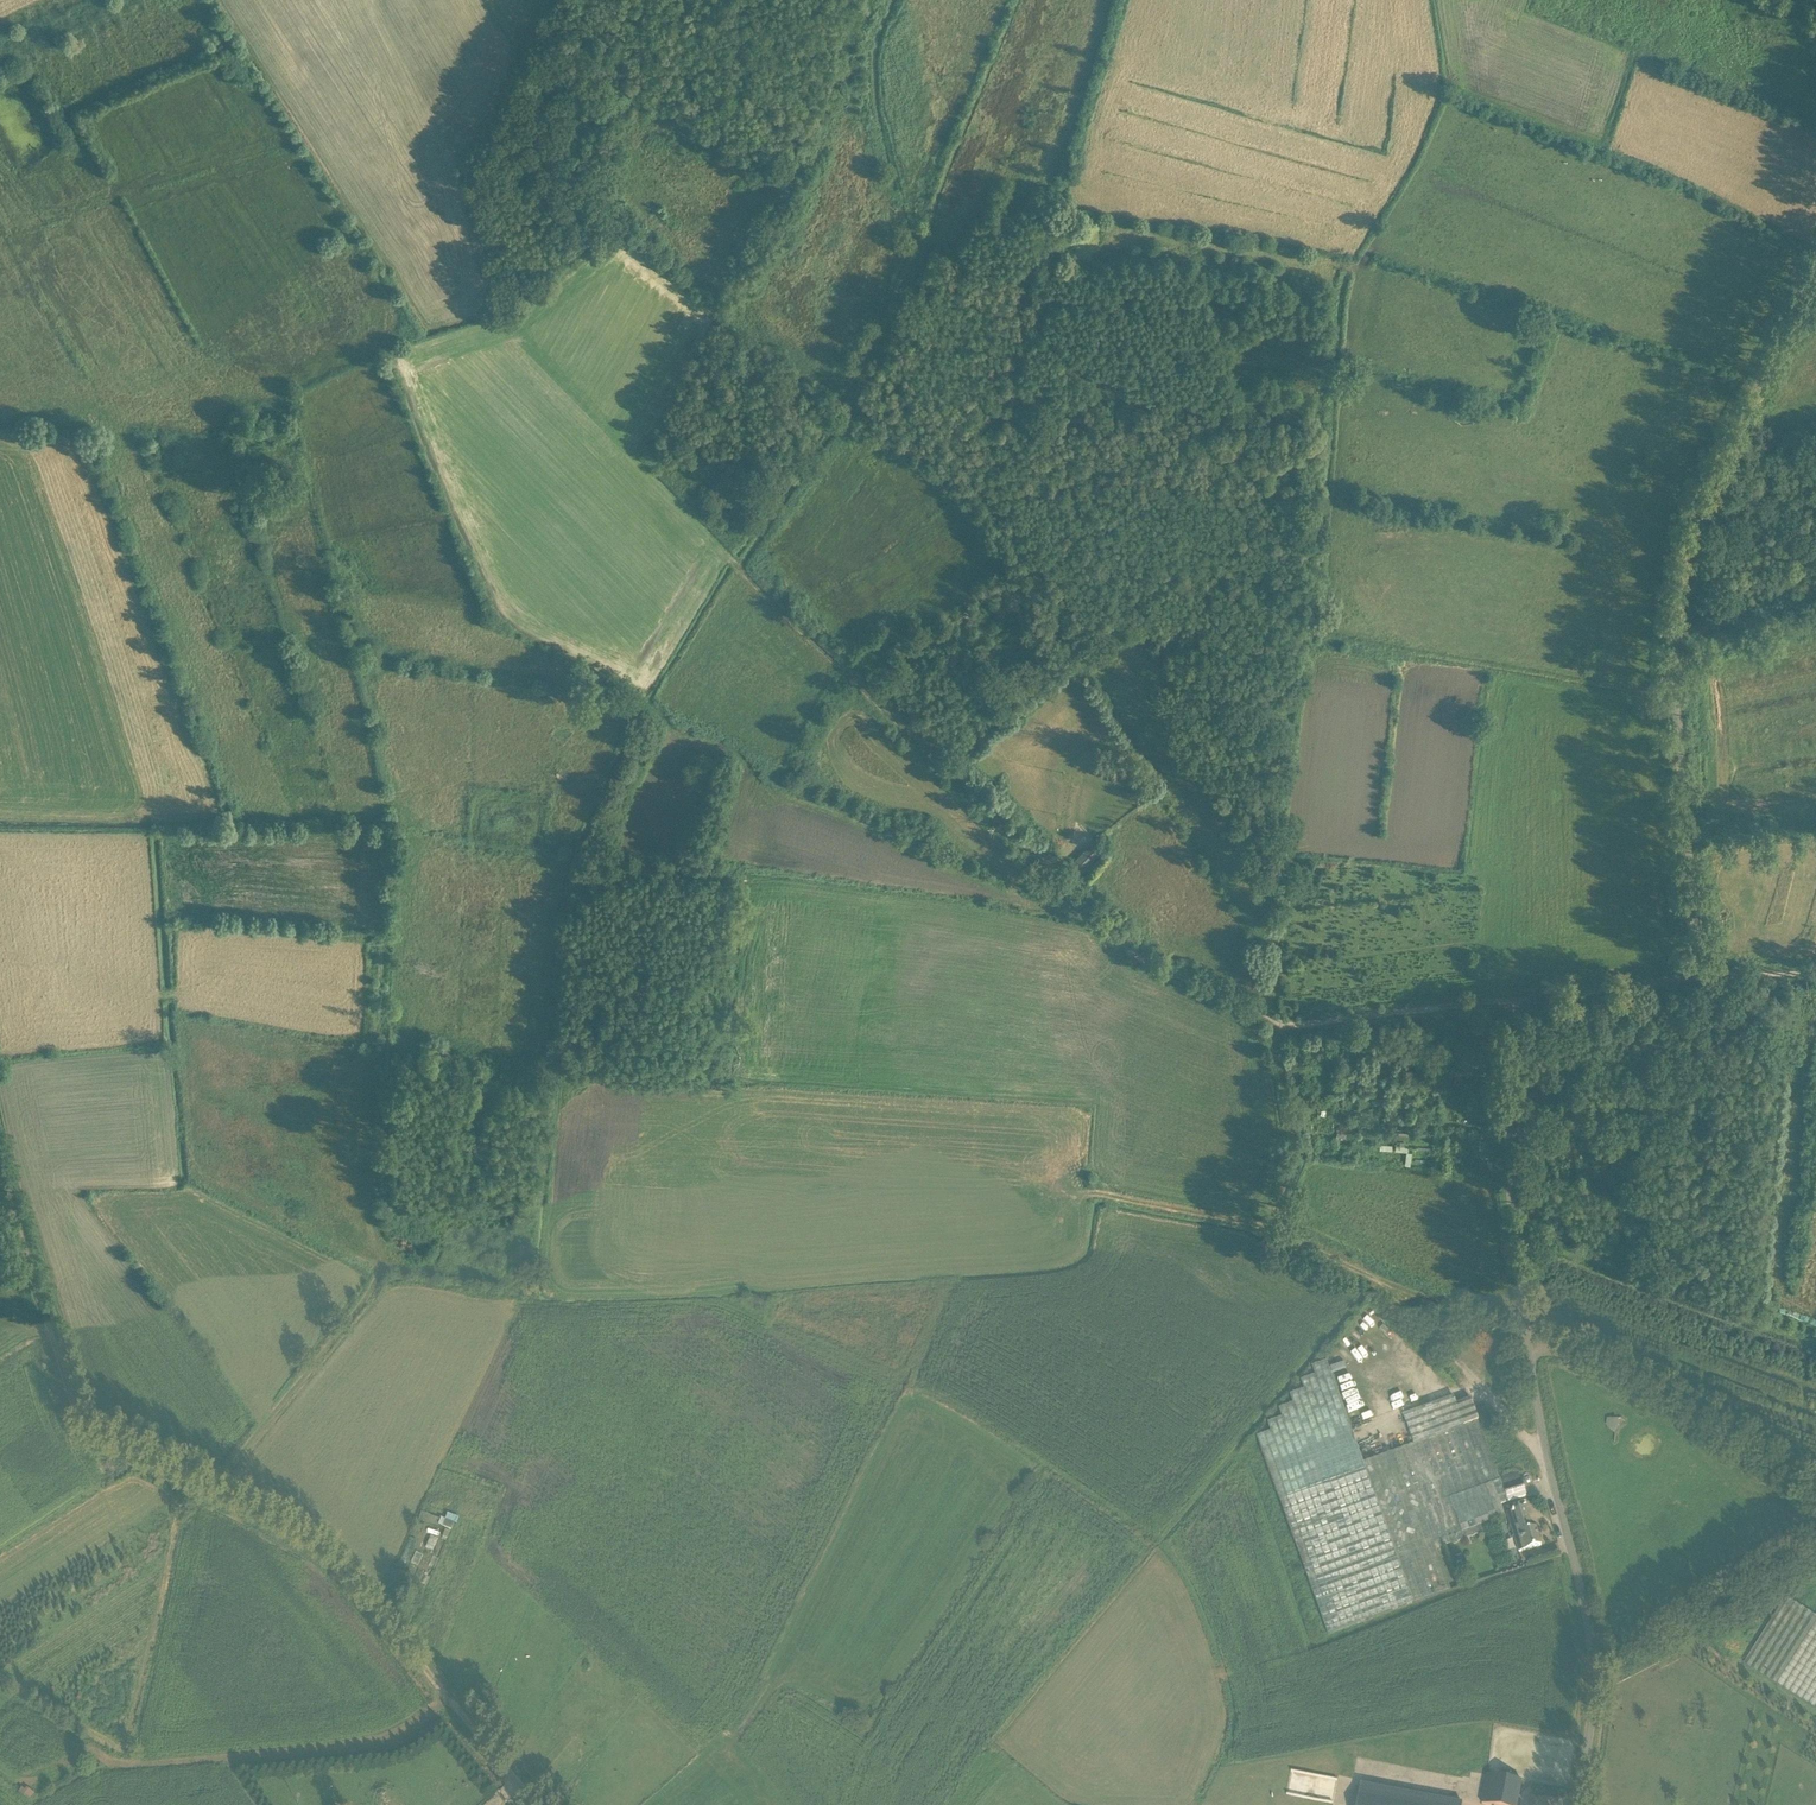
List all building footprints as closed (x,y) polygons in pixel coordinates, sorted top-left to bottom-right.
[(1081,871),(1099,852),(1090,844),(1072,863),(1081,871)] [(1364,1462),(1327,1362),(1312,1367),(1315,1376),(1301,1381),(1304,1390),(1290,1395),(1293,1405),(1279,1409),(1282,1418),(1268,1423),(1271,1432),(1257,1438),(1329,1634),(1450,1589),(1436,1550),(1486,1532),(1494,1529),(1491,1522),(1506,1517),(1501,1503),(1515,1499),(1525,1496),(1520,1480),(1502,1486),(1470,1399),(1456,1404),(1453,1398),(1442,1402),(1404,1415),(1414,1445),(1364,1462)] [(1604,1428),(1615,1431),(1619,1420),(1608,1416),(1604,1428)] [(1525,1508),(1506,1514),(1519,1553),(1541,1546),(1535,1528),(1532,1529),(1525,1508)] [(422,1512),(419,1519),(434,1526),(438,1518),(422,1512)] [(440,1518),(438,1525),(451,1531),(453,1523),(440,1518)] [(1462,1554),(1449,1559),(1456,1578),(1469,1573),(1462,1554)] [(1785,1598),(1743,1664),(1815,1710),(1815,1617),(1785,1598)] [(1287,1793),(1333,1801),(1337,1778),(1290,1770),(1287,1793)] [(1521,1781),(1487,1775),(1481,1804),(1486,1804),(1517,1804),(1521,1781)] [(1462,1803),(1360,1784),(1356,1804),(1462,1804),(1462,1803)] [(29,1800),(33,1793),(21,1786),(17,1793),(29,1800)]
